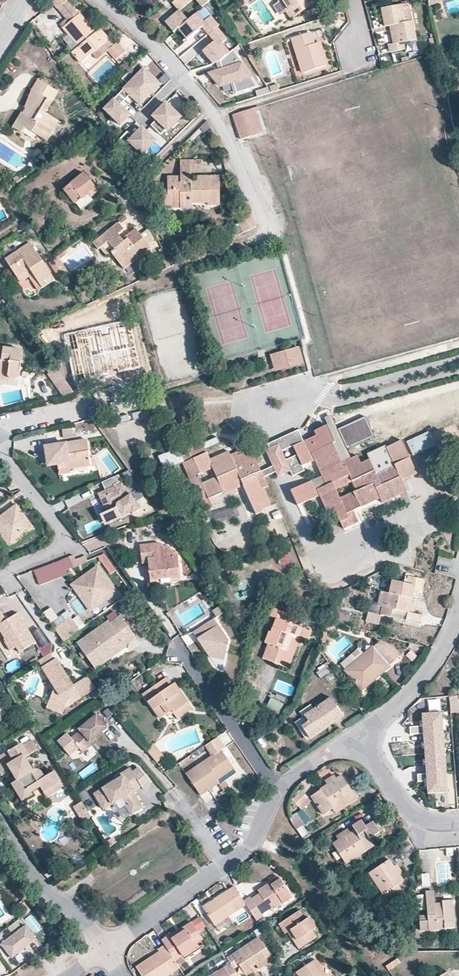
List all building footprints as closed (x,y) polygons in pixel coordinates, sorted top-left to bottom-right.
[(179,12),(192,0),(175,0),(174,1),(172,3),(179,12)] [(315,3),(313,0),(277,0),(278,2),(272,5),(279,16),(285,12),(290,20),(315,3)] [(116,60),(125,52),(118,43),(110,49),(105,43),(108,40),(99,29),(96,33),(90,25),(92,24),(88,19),(86,20),(80,14),(79,14),(67,1),(57,9),(69,23),(61,29),(77,48),(72,52),(81,63),(92,53),(97,60),(108,51),(116,60)] [(390,52),(405,50),(404,43),(415,41),(408,3),(382,8),(385,26),(389,26),(393,45),(389,46),(390,52)] [(187,21),(177,29),(186,39),(201,26),(208,34),(216,27),(218,26),(210,16),(205,20),(197,11),(187,21)] [(187,21),(179,12),(167,23),(174,32),(177,29),(187,21)] [(202,51),(212,64),(216,62),(219,61),(229,52),(221,43),(226,39),(216,27),(208,34),(214,41),(202,51)] [(303,73),(326,66),(319,42),(314,44),(310,32),(292,38),(303,73)] [(437,51),(434,38),(429,39),(432,53),(437,51)] [(229,52),(219,61),(222,69),(209,73),(220,86),(233,82),(236,93),(256,87),(232,50),(229,52)] [(90,73),(100,62),(91,55),(81,66),(90,73)] [(128,73),(150,95),(160,85),(157,82),(144,69),(145,68),(139,62),(128,73)] [(129,84),(119,95),(128,105),(134,99),(141,105),(150,95),(128,73),(123,79),(129,84)] [(46,141),(58,121),(45,113),(58,92),(38,80),(32,90),(25,109),(22,113),(21,113),(12,128),(21,133),(24,127),(46,141)] [(279,90),(277,84),(269,87),(271,93),(279,90)] [(257,97),(271,93),(268,88),(256,92),(257,97)] [(119,95),(105,109),(121,125),(130,116),(124,110),(128,105),(119,95)] [(157,121),(151,126),(161,136),(166,130),(168,131),(181,118),(166,104),(153,117),(157,121)] [(263,133),(255,107),(249,109),(257,134),(263,133)] [(257,134),(249,109),(232,115),(240,140),(257,134)] [(123,149),(130,142),(143,155),(157,141),(143,128),(134,137),(128,132),(118,143),(123,149)] [(219,176),(202,175),(202,160),(179,160),(180,170),(191,170),(191,183),(180,183),(180,176),(167,176),(167,189),(164,189),(164,208),(191,209),(191,204),(207,204),(207,206),(219,206),(219,176)] [(191,170),(180,170),(180,176),(180,183),(191,183),(191,170)] [(90,197),(98,191),(84,173),(62,190),(74,205),(76,204),(88,195),(90,197)] [(93,201),(90,197),(88,195),(76,204),(81,211),(93,201)] [(256,227),(249,211),(235,217),(243,233),(256,227)] [(124,270),(151,248),(135,228),(127,235),(129,238),(124,242),(118,234),(123,230),(118,223),(93,243),(98,250),(108,242),(116,252),(112,254),(124,270)] [(42,288),(54,280),(30,243),(5,260),(18,279),(30,271),(42,288)] [(30,271),(18,279),(20,283),(28,278),(37,291),(42,288),(30,271)] [(129,320),(64,334),(74,382),(109,375),(108,371),(117,369),(118,373),(140,368),(129,320)] [(0,348),(0,372),(8,374),(8,376),(9,377),(10,378),(11,379),(12,379),(13,379),(14,380),(15,380),(16,379),(17,379),(18,378),(23,351),(0,348)] [(298,348),(271,355),(275,371),(303,363),(298,348)] [(77,397),(56,368),(47,374),(65,399),(77,397)] [(335,442),(328,425),(314,431),(316,436),(303,442),(293,446),(294,448),(298,455),(302,465),(314,460),(322,476),(291,490),(298,505),(320,496),(328,514),(335,511),(344,529),(359,522),(354,511),(380,499),(383,504),(407,492),(402,481),(417,474),(401,440),(386,447),(394,466),(376,474),(369,459),(361,463),(357,455),(342,462),(333,443),(335,442)] [(73,428),(62,429),(63,439),(74,437),(73,428)] [(272,467),(261,472),(257,474),(260,481),(276,474),(277,479),(290,473),(293,478),(305,473),(302,465),(298,455),(286,461),(283,453),(294,448),(293,446),(303,442),(298,430),(267,445),(269,449),(265,451),(272,467)] [(91,466),(87,440),(45,446),(47,458),(56,457),(57,464),(58,475),(71,473),(70,469),(91,466)] [(210,459),(203,443),(187,449),(189,453),(182,456),(185,462),(183,463),(204,512),(213,508),(212,505),(218,502),(216,496),(224,493),(224,495),(243,486),(256,515),(265,511),(264,509),(271,506),(260,481),(257,474),(261,472),(250,446),(230,454),(228,451),(210,459)] [(57,464),(56,457),(47,458),(48,466),(57,464)] [(122,483),(119,475),(102,483),(105,490),(107,494),(100,497),(106,512),(116,508),(122,518),(131,512),(132,514),(140,509),(122,483)] [(19,520),(25,515),(16,504),(0,516),(0,535),(4,541),(23,527),(19,520)] [(234,507),(214,516),(217,524),(238,515),(234,507)] [(23,527),(4,541),(10,548),(35,529),(25,515),(19,520),(23,527)] [(139,545),(141,554),(147,553),(148,564),(150,581),(180,578),(178,554),(159,542),(139,545)] [(116,570),(104,554),(98,556),(111,574),(116,570)] [(88,562),(85,556),(75,560),(73,555),(68,557),(73,568),(88,562)] [(65,571),(73,568),(68,557),(33,570),(39,585),(66,575),(65,571)] [(405,566),(395,564),(394,565),(391,574),(403,576),(405,566)] [(90,610),(115,591),(97,566),(89,572),(91,575),(83,581),(81,578),(72,584),(90,610)] [(89,572),(81,578),(83,581),(91,575),(89,572)] [(405,620),(420,623),(422,615),(409,612),(414,588),(417,578),(408,576),(407,584),(392,580),(389,594),(380,592),(377,605),(383,607),(380,615),(391,617),(393,609),(407,613),(405,620)] [(423,590),(425,580),(417,578),(414,588),(423,590)] [(82,620),(90,615),(78,597),(70,602),(82,620)] [(213,611),(217,617),(226,611),(222,605),(213,611)] [(258,657),(276,664),(280,656),(286,659),(294,637),(300,639),(308,643),(312,632),(284,621),(287,613),(272,608),(269,616),(276,618),(270,633),(268,632),(258,657)] [(405,620),(407,613),(393,609),(391,617),(405,620)] [(17,612),(5,620),(0,611),(0,632),(5,640),(4,641),(9,651),(15,647),(19,652),(35,642),(17,612)] [(108,621),(118,616),(115,611),(105,616),(108,621)] [(54,629),(70,617),(67,612),(50,623),(54,629)] [(125,645),(136,638),(120,616),(109,623),(108,621),(76,644),(92,664),(123,642),(125,645)] [(63,641),(79,629),(70,617),(54,629),(63,641)] [(225,661),(229,641),(214,619),(204,626),(208,633),(198,639),(210,658),(225,661)] [(334,633),(337,623),(326,619),(323,630),(334,633)] [(208,633),(204,626),(193,633),(198,639),(208,633)] [(40,628),(32,632),(40,648),(48,644),(40,628)] [(300,639),(294,637),(286,659),(280,656),(276,664),(288,670),(300,639)] [(95,670),(127,647),(125,645),(123,642),(92,664),(95,670)] [(393,647),(378,643),(345,671),(362,690),(401,656),(393,647)] [(49,653),(38,660),(42,667),(53,659),(49,653)] [(73,685),(56,658),(53,659),(42,667),(41,667),(54,688),(49,700),(65,707),(81,697),(73,685)] [(320,679),(331,671),(327,665),(316,673),(320,679)] [(73,685),(81,697),(96,688),(88,676),(73,685)] [(173,713),(188,702),(180,691),(177,693),(166,677),(142,694),(159,719),(171,710),(173,713)] [(457,696),(449,696),(451,713),(458,713),(457,696)] [(343,716),(331,697),(313,709),(310,704),(298,712),(302,717),(304,715),(308,722),(301,727),(309,739),(343,716)] [(284,705),(271,699),(266,710),(279,716),(284,705)] [(65,707),(49,700),(46,707),(62,714),(65,707)] [(178,719),(192,709),(188,702),(173,713),(178,719)] [(423,734),(443,732),(441,713),(421,714),(422,726),(409,727),(410,735),(423,734)] [(66,733),(57,742),(69,756),(78,748),(82,753),(92,744),(90,741),(94,738),(107,727),(95,714),(77,729),(79,731),(70,738),(66,733)] [(424,754),(445,752),(443,732),(423,734),(424,754)] [(234,769),(220,749),(224,747),(218,736),(205,745),(211,755),(184,774),(200,797),(210,790),(219,783),(217,780),(234,769)] [(32,741),(23,745),(22,743),(0,756),(0,774),(2,776),(10,771),(15,781),(11,783),(22,801),(32,795),(30,792),(40,787),(43,792),(60,782),(54,771),(44,777),(40,771),(35,769),(33,770),(25,757),(37,749),(32,741)] [(164,757),(154,744),(146,750),(157,763),(164,757)] [(424,754),(426,774),(446,772),(445,752),(424,754)] [(141,786),(132,772),(132,771),(130,767),(116,776),(118,779),(123,775),(133,791),(141,786)] [(150,783),(138,768),(132,771),(132,772),(141,786),(143,789),(150,783)] [(426,774),(417,774),(418,782),(426,782),(427,794),(448,793),(446,772),(426,774)] [(327,785),(337,779),(334,774),(324,781),(327,785)] [(133,791),(123,775),(118,779),(94,793),(98,801),(104,797),(109,805),(123,797),(127,803),(125,804),(131,814),(143,807),(133,791)] [(332,809),(354,794),(342,776),(337,779),(327,785),(310,797),(322,815),(332,809)] [(64,788),(60,782),(43,792),(47,799),(64,788)] [(225,782),(221,785),(226,793),(230,790),(225,782)] [(301,810),(311,802),(302,791),(292,800),(301,810)] [(336,814),(358,799),(354,794),(332,809),(336,814)] [(109,805),(104,797),(98,801),(103,809),(109,805)] [(90,817),(81,802),(74,806),(83,821),(90,817)] [(304,824),(296,812),(290,816),(291,820),(292,823),(297,829),(304,824)] [(374,846),(368,838),(378,831),(372,821),(364,826),(360,819),(351,825),(354,829),(350,832),(338,840),(332,844),(346,864),(374,846)] [(338,840),(350,832),(347,828),(335,836),(338,840)] [(115,843),(113,839),(107,843),(109,847),(115,843)] [(383,895),(404,881),(400,876),(399,874),(394,866),(389,859),(368,872),(383,895)] [(404,873),(397,864),(394,866),(399,874),(400,876),(404,873)] [(276,908),(292,897),(279,878),(270,885),(268,883),(257,890),(259,893),(251,899),(250,896),(243,900),(246,905),(257,921),(263,917),(262,915),(274,906),(276,908)] [(223,920),(246,905),(243,900),(234,886),(202,907),(214,926),(223,920)] [(420,930),(454,927),(452,900),(441,901),(442,904),(435,904),(434,891),(425,892),(427,915),(419,916),(420,930)] [(299,949),(316,937),(312,930),(315,929),(308,917),(304,920),(298,911),(278,924),(285,933),(287,932),(299,949)] [(200,917),(191,922),(197,931),(205,925),(200,917)] [(218,932),(226,926),(223,920),(214,926),(218,932)] [(197,947),(196,945),(203,940),(197,931),(191,922),(183,927),(185,930),(178,934),(177,931),(176,930),(161,941),(164,945),(176,962),(197,947)] [(25,925),(0,944),(12,958),(36,939),(25,925)] [(272,959),(257,937),(226,957),(230,963),(234,969),(239,965),(243,971),(251,966),(255,963),(259,969),(272,959)] [(164,945),(157,949),(159,951),(136,967),(142,975),(168,975),(180,968),(176,962),(164,945)] [(315,959),(295,972),(297,975),(326,975),(315,959)] [(234,969),(230,963),(210,975),(238,975),(234,969)] [(243,971),(246,975),(248,975),(255,972),(251,966),(243,971)]
